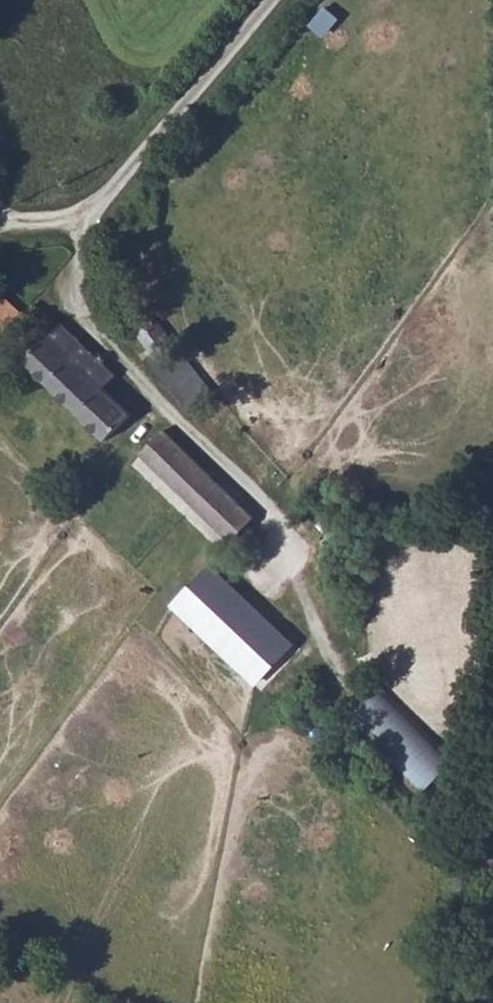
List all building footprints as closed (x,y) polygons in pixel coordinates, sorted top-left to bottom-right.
[(0,293),(0,320),(71,388),(93,366),(74,348),(75,318),(23,269),(0,293)] [(132,302),(126,307),(122,312),(167,356),(174,349),(132,302)] [(95,517),(99,512),(156,460),(190,493),(212,471),(126,385),(104,407),(115,418),(57,481),(95,517)] [(99,512),(142,554),(153,544),(182,515),(175,507),(190,493),(156,460),(99,512)] [(190,493),(207,512),(237,481),(220,464),(212,471),(190,493)] [(182,515),(153,544),(196,583),(224,554),(195,524),(207,512),(190,493),(175,507),(182,515)] [(431,785),(458,756),(380,685),(353,714),(431,785)]
